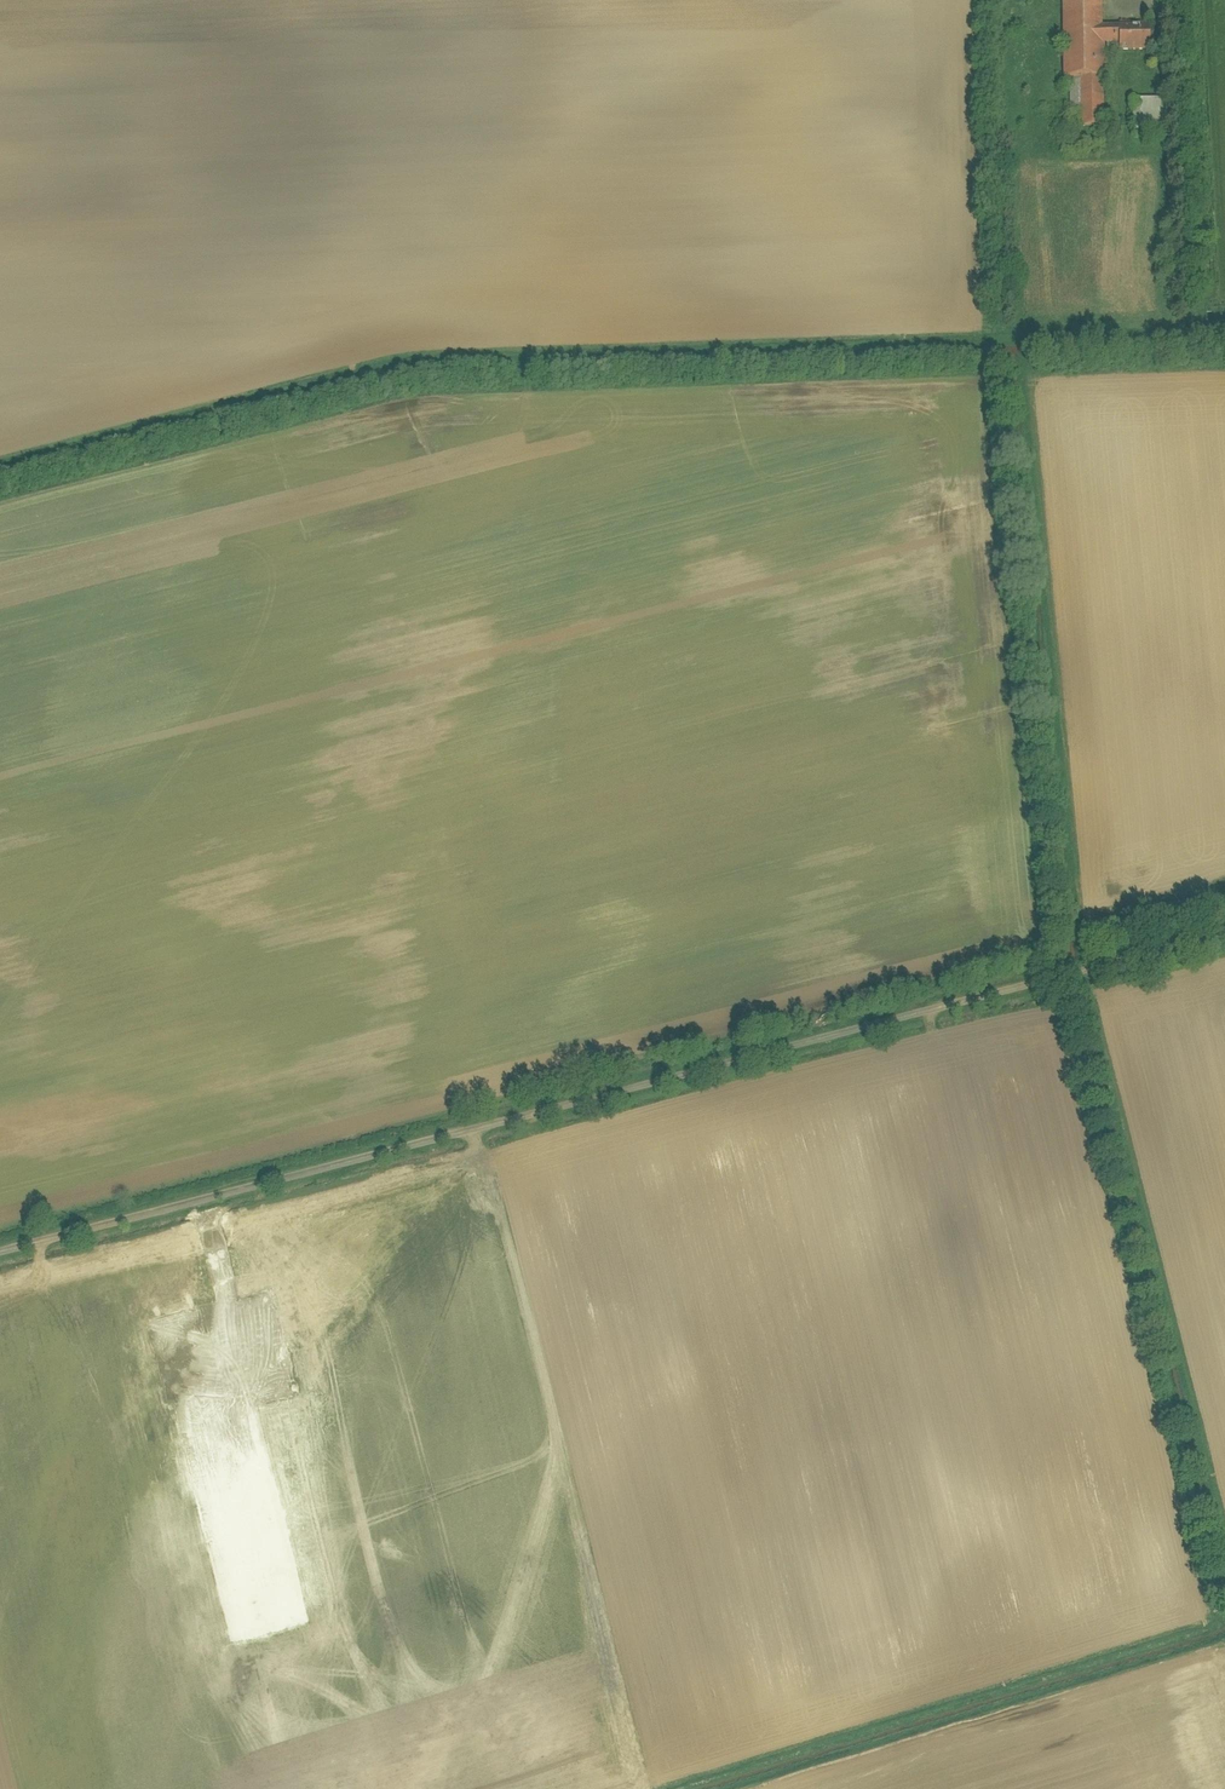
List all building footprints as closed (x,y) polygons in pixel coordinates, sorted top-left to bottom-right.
[(1062,78),(1079,77),(1103,77),(1102,44),(1102,27),(1101,0),(1061,0),(1062,78)] [(1102,27),(1102,44),(1117,44),(1117,52),(1146,51),(1145,26),(1102,27)] [(1103,77),(1079,77),(1080,127),(1104,127),(1103,77)] [(1165,99),(1131,100),(1132,130),(1166,129),(1165,99)]
